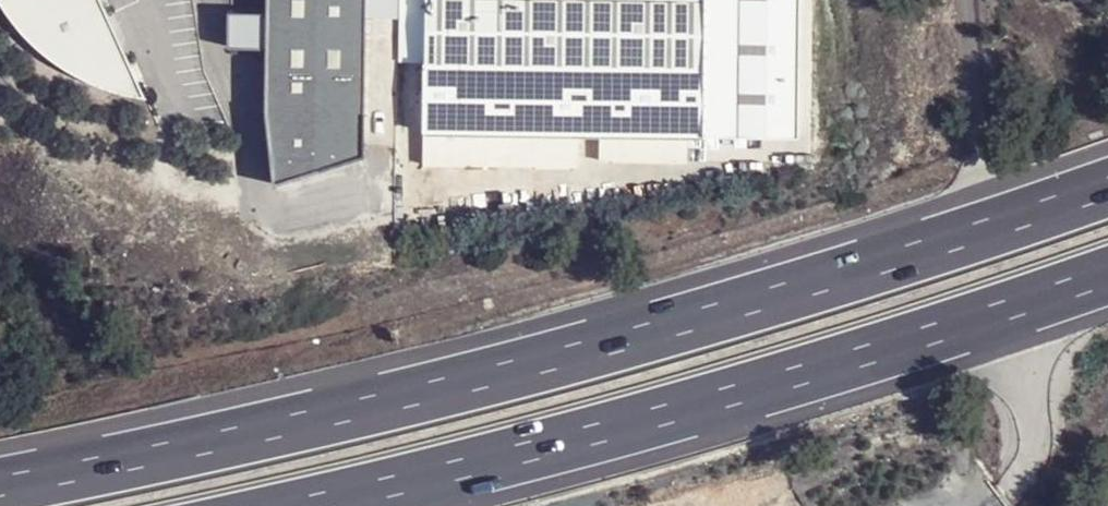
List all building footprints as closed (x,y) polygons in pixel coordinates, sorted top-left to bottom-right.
[(1,10),(8,15),(17,24),(33,38),(52,53),(74,65),(96,77),(116,88),(143,100),(95,0),(0,0),(0,8),(1,10)] [(266,12),(265,48),(265,112),(275,185),(367,155),(368,14),(368,0),(266,0),(266,12)] [(368,14),(400,15),(400,0),(368,0),(368,14)] [(425,0),(400,0),(400,63),(424,64),(425,0)] [(424,130),(576,134),(598,134),(686,135),(700,133),(703,0),(425,0),(424,130)] [(266,12),(227,12),(227,48),(265,48),(266,12)] [(810,32),(771,31),(769,160),(809,160),(810,32)] [(576,134),(424,130),(425,164),(575,168),(576,134)] [(686,135),(598,134),(598,161),(687,162),(686,135)]
